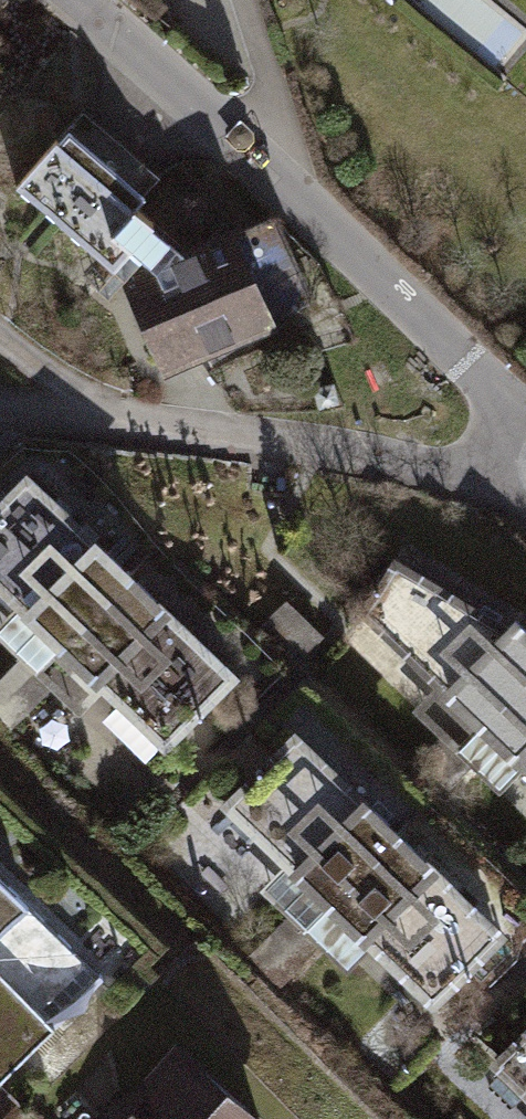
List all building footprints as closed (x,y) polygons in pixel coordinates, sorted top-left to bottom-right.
[(73,130),(28,180),(117,263),(167,218),(73,130)] [(235,225),(124,275),(168,375),(280,325),(235,225)] [(166,738),(239,663),(36,467),(0,504),(0,577),(166,738)] [(369,616),(525,769),(525,628),(510,612),(415,568),(369,616)] [(305,733),(238,798),(434,1000),(501,936),(305,733)] [(6,1074),(110,961),(0,860),(0,1068),(6,1074)] [(201,1031),(115,1118),(293,1118),(201,1031)] [(503,1062),(525,1085),(525,1039),(503,1062)]
